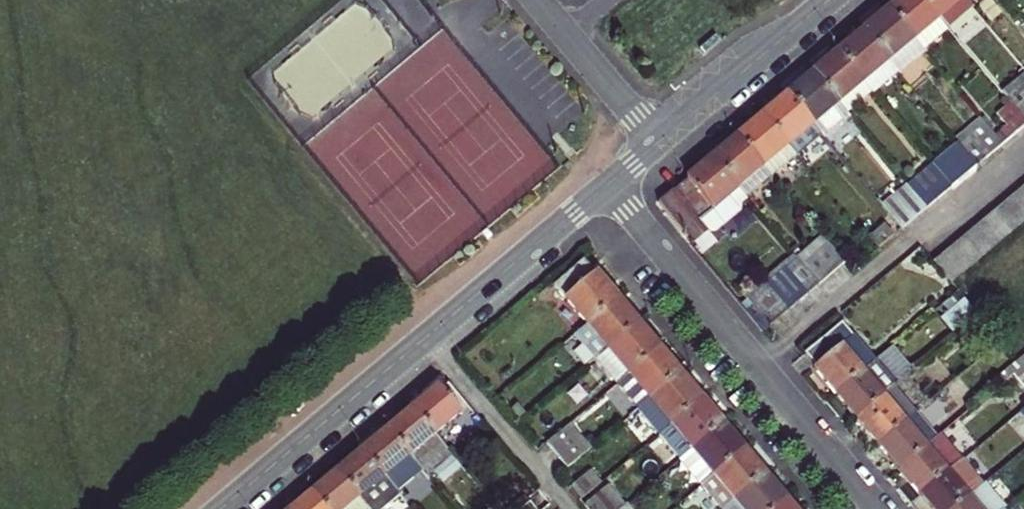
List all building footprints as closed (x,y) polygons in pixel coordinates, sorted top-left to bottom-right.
[(922,51),(947,30),(922,0),(900,0),(888,10),(922,51)] [(947,30),(972,9),(965,0),(922,0),(947,30)] [(888,62),(897,72),(922,51),(888,10),(863,32),(888,62)] [(863,84),(888,62),(863,32),(838,53),(863,84)] [(838,53),(812,74),(838,105),(863,84),(838,53)] [(863,84),(872,94),(897,72),(888,62),(863,84)] [(821,136),(825,139),(850,118),(846,114),(838,105),(812,74),(787,95),(821,136)] [(1023,122),(1023,75),(1001,94),(1009,104),(1023,122)] [(838,105),(846,114),(872,94),(863,84),(838,105)] [(762,116),(796,157),(821,136),(787,95),(762,116)] [(1006,126),(994,137),(1002,146),(1023,127),(1023,122),(1009,104),(996,115),(1006,126)] [(737,137),(771,178),(796,157),(762,116),(737,137)] [(954,141),(976,167),(1002,146),(994,137),(979,120),(954,141)] [(712,158),(746,199),(771,178),(737,137),(712,158)] [(704,230),(708,234),(748,201),(746,199),(712,158),(686,180),(687,181),(659,204),(691,242),(704,230)] [(907,187),(926,209),(951,188),(932,165),(907,187)] [(881,208),(901,231),(926,209),(907,187),(881,208)] [(1023,210),(1023,190),(1022,187),(1013,196),(1023,210)] [(1020,225),(1023,222),(1023,210),(1013,196),(1003,204),(1020,225)] [(993,212),(1010,233),(1020,225),(1003,204),(993,212)] [(983,220),(1001,242),(1010,233),(993,212),(983,220)] [(973,229),(991,250),(1001,242),(983,220),(973,229)] [(868,239),(877,250),(895,236),(885,224),(868,239)] [(963,237),(981,258),(991,250),(973,229),(963,237)] [(953,245),(971,266),(981,258),(963,237),(953,245)] [(796,259),(819,286),(844,265),(821,238),(796,259)] [(971,266),(953,245),(943,253),(961,274),(971,266)] [(943,253),(934,262),(951,283),(961,274),(943,253)] [(786,268),(808,295),(819,286),(796,259),(786,268)] [(553,286),(586,325),(617,299),(595,273),(594,274),(583,260),(553,286)] [(776,276),(799,303),(808,295),(786,268),(776,276)] [(766,285),(789,311),(799,303),(776,276),(766,285)] [(756,293),(778,320),(789,311),(766,285),(756,293)] [(756,293),(746,301),(768,328),(778,320),(756,293)] [(937,312),(953,331),(974,314),(959,294),(937,312)] [(575,334),(596,359),(638,324),(617,299),(586,325),(575,334)] [(617,384),(659,349),(638,324),(596,359),(617,384)] [(842,324),(805,355),(816,368),(814,369),(836,395),(874,363),(842,324)] [(638,410),(680,375),(659,349),(617,384),(638,410)] [(874,363),(836,395),(856,420),(894,389),(897,386),(876,361),(874,363)] [(1003,384),(1013,375),(1022,367),(1017,362),(998,378),(1003,384)] [(1013,375),(1023,388),(1023,370),(1022,367),(1013,375)] [(659,435),(701,400),(680,375),(638,410),(659,435)] [(412,409),(434,435),(460,413),(438,387),(412,409)] [(856,420),(878,446),(915,414),(894,389),(856,420)] [(680,460),(722,425),(701,400),(659,435),(680,460)] [(517,407),(511,411),(519,419),(525,415),(517,407)] [(387,430),(421,471),(447,450),(434,435),(412,409),(387,430)] [(878,446),(899,471),(937,439),(915,414),(878,446)] [(591,449),(570,424),(546,443),(567,469),(591,449)] [(700,486),(743,450),(722,425),(680,460),(679,461),(700,486)] [(361,451),(396,492),(421,471),(387,430),(361,451)] [(899,471),(920,496),(958,464),(962,461),(941,435),(937,439),(899,471)] [(421,471),(426,476),(451,456),(447,450),(421,471)] [(764,475),(743,450),(700,486),(719,508),(724,508),(764,475)] [(367,508),(376,508),(396,492),(361,451),(336,473),(358,498),(367,508)] [(920,496),(931,508),(955,508),(979,489),(958,464),(920,496)] [(590,471),(569,488),(580,501),(601,483),(590,471)] [(311,493),(324,508),(345,508),(358,498),(336,473),(311,493)] [(785,501),(764,475),(724,508),(775,508),(785,501)] [(587,508),(621,508),(626,505),(609,484),(584,506),(587,508)] [(955,508),(1001,508),(982,487),(979,489),(955,508)] [(399,496),(396,492),(376,508),(384,508),(399,496)] [(311,493),(292,508),(324,508),(311,493)] [(507,508),(523,508),(530,503),(523,496),(507,508)] [(358,498),(345,508),(367,508),(358,498)] [(775,508),(792,508),(785,501),(775,508)]
